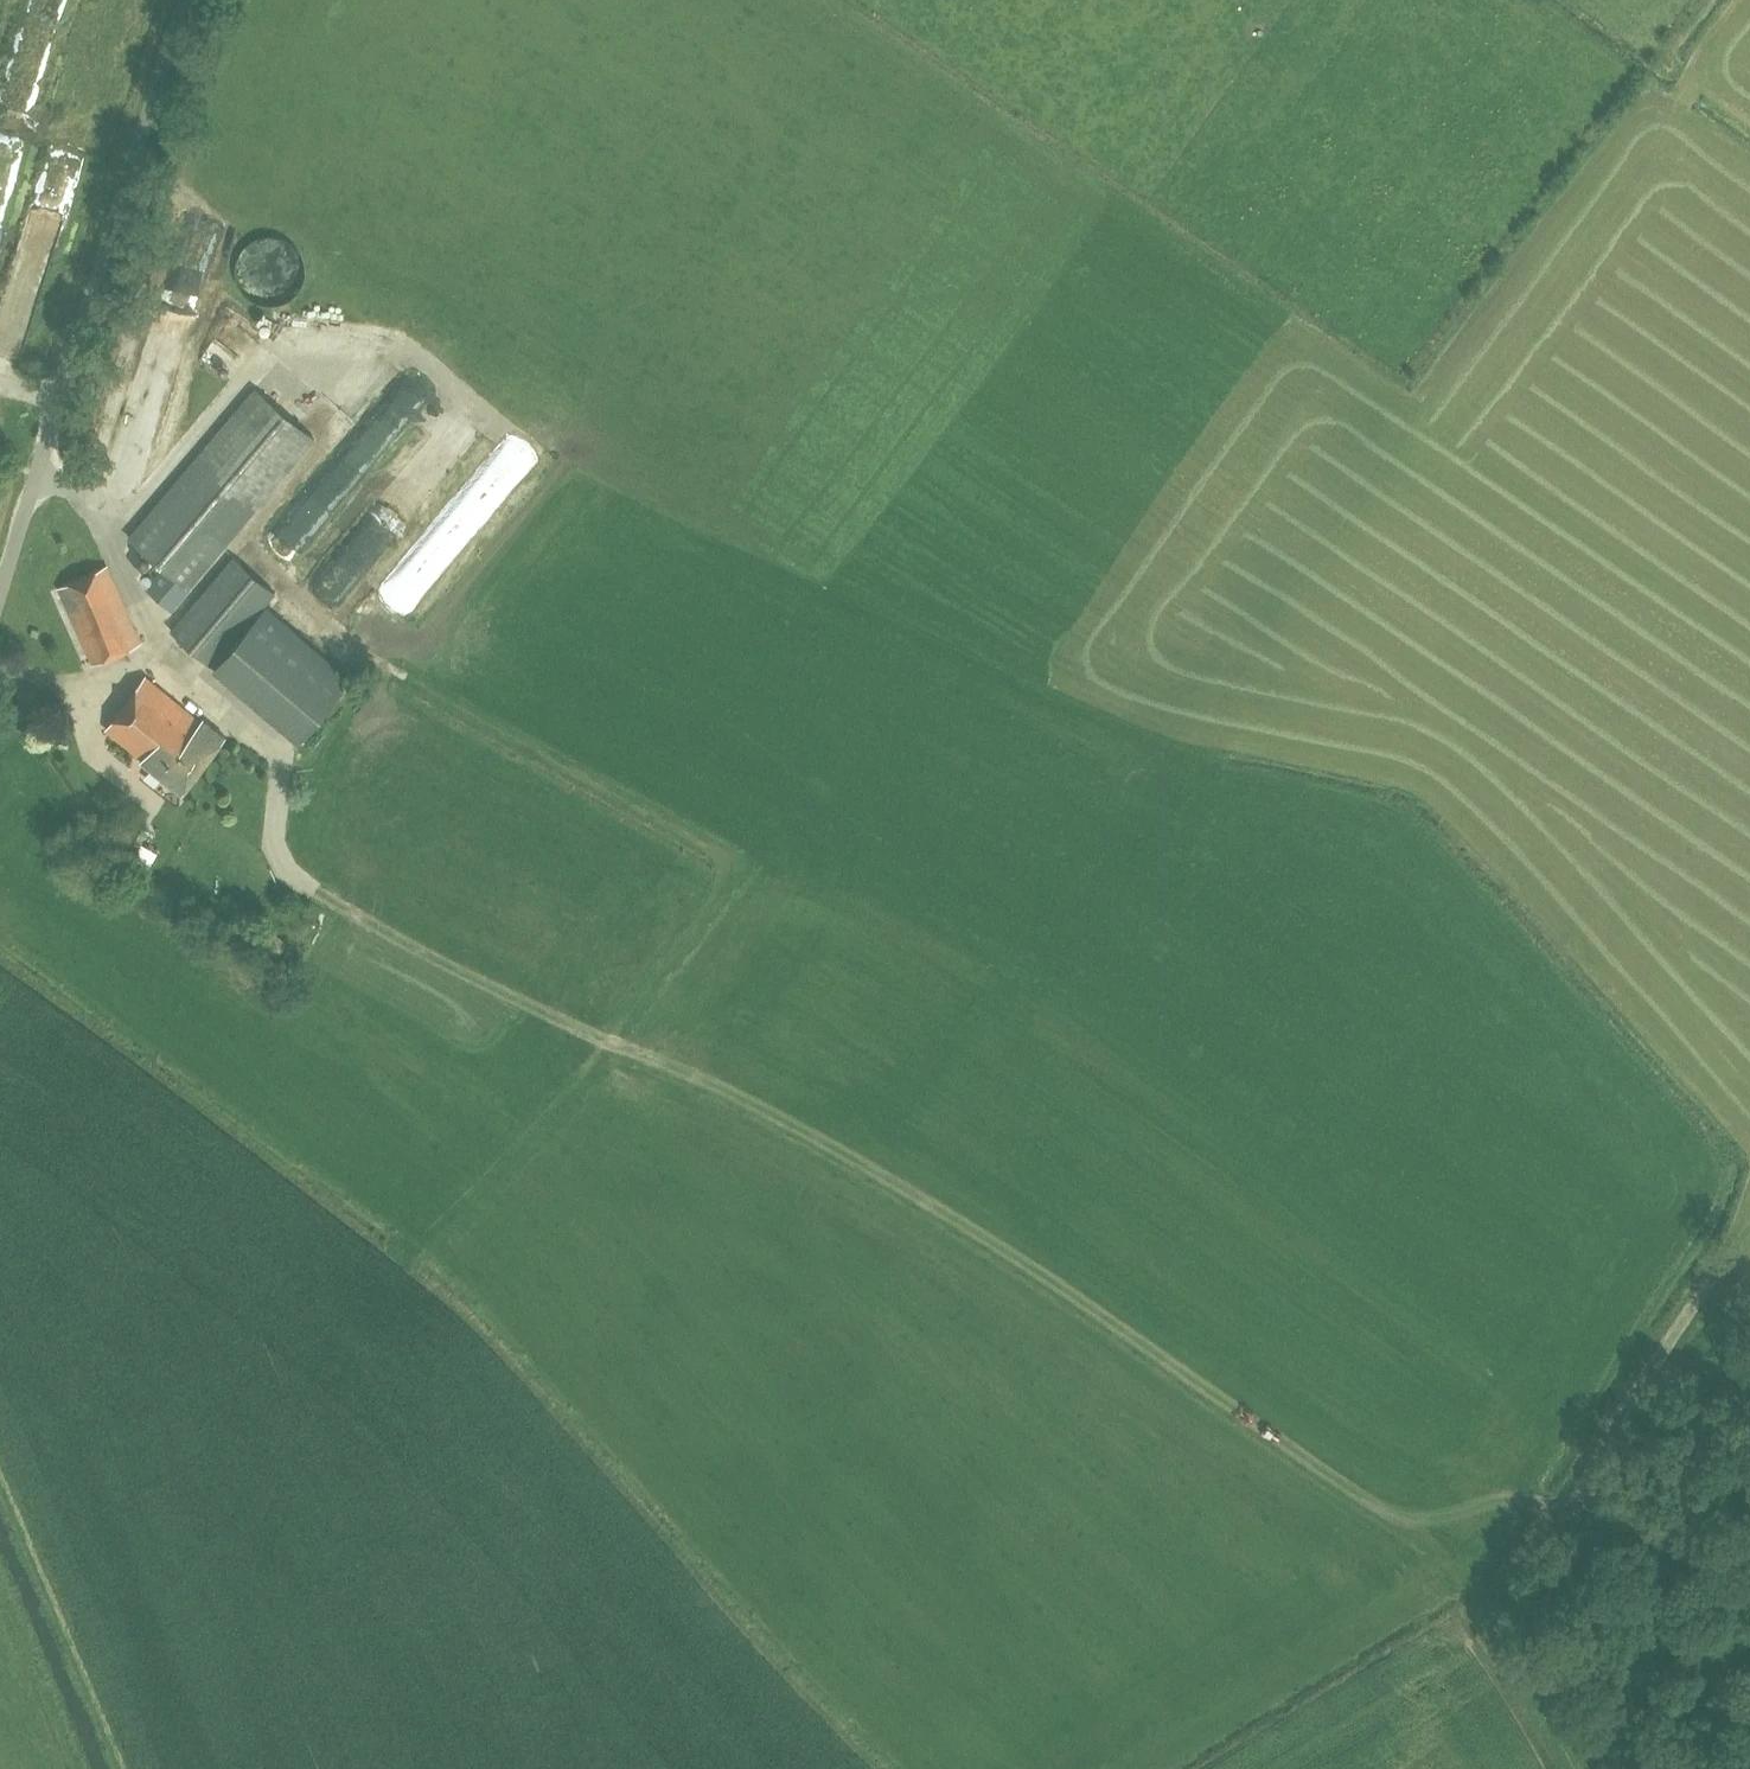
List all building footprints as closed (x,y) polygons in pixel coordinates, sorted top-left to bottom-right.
[(320,304),(318,315),(345,319),(347,308),(320,304)] [(408,381),(384,418),(403,430),(428,393),(408,381)] [(172,609),(260,506),(315,441),(255,389),(129,536),(175,576),(158,596),(172,609)] [(344,599),(450,493),(428,471),(322,577),(344,599)] [(301,550),(343,511),(324,492),(283,531),(301,550)] [(399,585),(418,604),(479,544),(460,525),(399,585)] [(276,591),(235,556),(172,631),(214,666),(264,605),(276,591)] [(92,662),(140,643),(110,567),(61,587),(92,662)] [(284,622),(264,605),(214,666),(235,684),(284,622)] [(184,792),(228,736),(204,718),(202,720),(146,677),(106,729),(143,758),(142,760),(184,792)] [(142,845),(151,830),(138,823),(129,836),(142,845)] [(262,945),(278,956),(287,942),(271,931),(262,945)]
